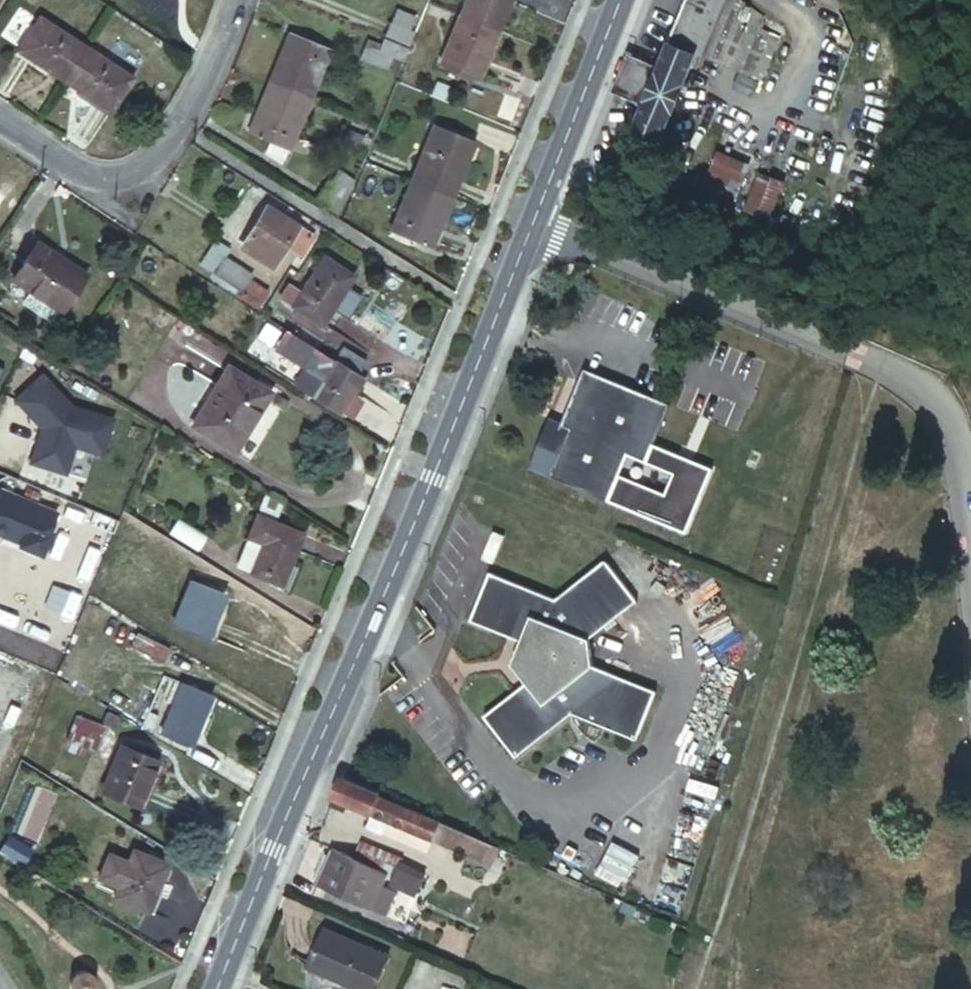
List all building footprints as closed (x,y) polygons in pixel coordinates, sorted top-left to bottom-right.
[(459,15),(492,28),(499,30),(511,0),(465,0),(459,15)] [(644,102),(633,128),(661,140),(697,54),(762,83),(783,41),(763,29),(764,16),(741,0),(686,0),(660,64),(644,102)] [(396,9),(391,22),(414,32),(420,19),(396,9)] [(492,28),(459,15),(441,61),(480,77),(499,30),(492,28)] [(23,51),(70,81),(85,57),(92,47),(45,17),(23,51)] [(391,22),(385,35),(409,46),(414,32),(391,22)] [(290,28),(269,80),(309,96),(330,45),(290,28)] [(409,46),(385,35),(379,48),(366,43),(361,54),(388,65),(392,53),(404,58),(404,57),(409,46)] [(85,57),(70,81),(116,112),(139,77),(92,47),(85,57)] [(617,83),(614,90),(644,102),(660,64),(630,52),(627,58),(617,83)] [(309,96),(269,80),(248,130),(274,140),(270,148),(286,154),(288,147),(309,96)] [(412,179),(451,195),(473,141),(435,125),(412,179)] [(700,196),(743,213),(746,204),(738,200),(748,174),(714,160),(700,196)] [(319,199),(337,206),(352,172),(337,165),(328,187),(324,185),(319,199)] [(775,204),(783,176),(758,169),(750,196),(775,204)] [(430,246),(451,195),(412,179),(391,230),(398,233),(405,236),(430,246)] [(265,209),(243,244),(272,263),(285,242),(298,250),(307,235),(265,209)] [(213,243),(196,272),(208,280),(209,281),(225,255),(226,252),(213,243)] [(16,283),(65,314),(89,277),(40,246),(16,283)] [(225,255),(209,281),(217,286),(236,297),(249,275),(251,272),(225,255)] [(342,262),(339,267),(344,271),(348,265),(342,262)] [(281,297),(321,323),(352,276),(344,271),(339,267),(335,265),(313,299),(290,283),(281,297)] [(236,297),(253,308),(266,286),(249,275),(236,297)] [(854,331),(865,334),(870,321),(859,317),(854,331)] [(303,339),(284,327),(275,339),(294,352),(303,339)] [(355,392),(364,377),(357,373),(336,360),(319,349),(315,347),(294,380),(309,389),(307,392),(319,400),(342,413),(344,409),(349,412),(360,396),(355,392)] [(344,347),(336,360),(357,373),(365,361),(344,347)] [(192,424),(234,450),(270,392),(227,366),(192,424)] [(554,445),(542,440),(532,466),(611,498),(630,451),(648,458),(671,400),(586,366),(565,420),(554,445)] [(70,403),(41,371),(13,397),(40,425),(29,460),(53,467),(57,453),(69,456),(74,443),(101,451),(112,416),(70,403)] [(552,415),(542,440),(554,445),(565,420),(552,415)] [(57,453),(53,467),(65,471),(69,456),(57,453)] [(0,487),(0,533),(10,537),(10,535),(20,538),(18,543),(41,553),(51,529),(48,528),(56,510),(0,487)] [(270,519),(278,499),(264,491),(236,562),(251,568),(249,571),(282,584),(279,588),(286,591),(297,565),(290,563),(303,532),(270,519)] [(168,532),(198,549),(206,534),(176,518),(168,532)] [(251,568),(236,562),(234,566),(249,571),(251,568)] [(520,665),(512,680),(515,684),(474,720),(509,760),(550,723),(554,710),(563,713),(631,735),(648,685),(583,664),(582,637),(624,603),(591,562),(543,601),(476,575),(458,624),(508,644),(506,649),(520,665)] [(172,623),(206,636),(222,594),(188,581),(172,623)] [(127,644),(152,659),(160,644),(135,629),(127,644)] [(503,668),(512,680),(520,665),(506,649),(499,667),(503,668)] [(160,732),(188,745),(210,692),(181,681),(160,732)] [(554,710),(550,723),(563,713),(554,710)] [(67,739),(95,747),(102,722),(74,714),(67,739)] [(112,794),(138,805),(157,759),(130,748),(112,794)] [(379,790),(340,775),(330,798),(326,805),(341,811),(344,803),(370,813),(365,826),(379,833),(385,820),(431,838),(434,832),(439,821),(437,820),(377,793),(379,790)] [(434,832),(431,838),(459,851),(463,840),(467,833),(450,826),(448,825),(439,821),(434,832)] [(467,833),(463,840),(473,844),(476,837),(467,833)] [(360,841),(351,863),(383,877),(391,880),(416,891),(423,875),(397,863),(399,858),(360,841)] [(331,854),(327,852),(315,877),(321,875),(331,854)] [(126,901),(147,911),(167,863),(146,853),(140,866),(122,859),(112,884),(130,891),(126,901)] [(383,877),(351,863),(331,854),(321,875),(315,877),(312,884),(368,910),(382,916),(393,892),(380,886),(383,877)] [(414,895),(416,891),(391,880),(390,884),(414,895)] [(625,902),(621,911),(634,917),(639,908),(625,902)] [(351,988),(369,988),(382,958),(322,932),(306,968),(351,988)] [(75,971),(74,972),(70,976),(68,980),(68,986),(69,988),(95,988),(96,987),(96,981),(95,977),(91,973),(85,970),(79,970),(75,971)]
